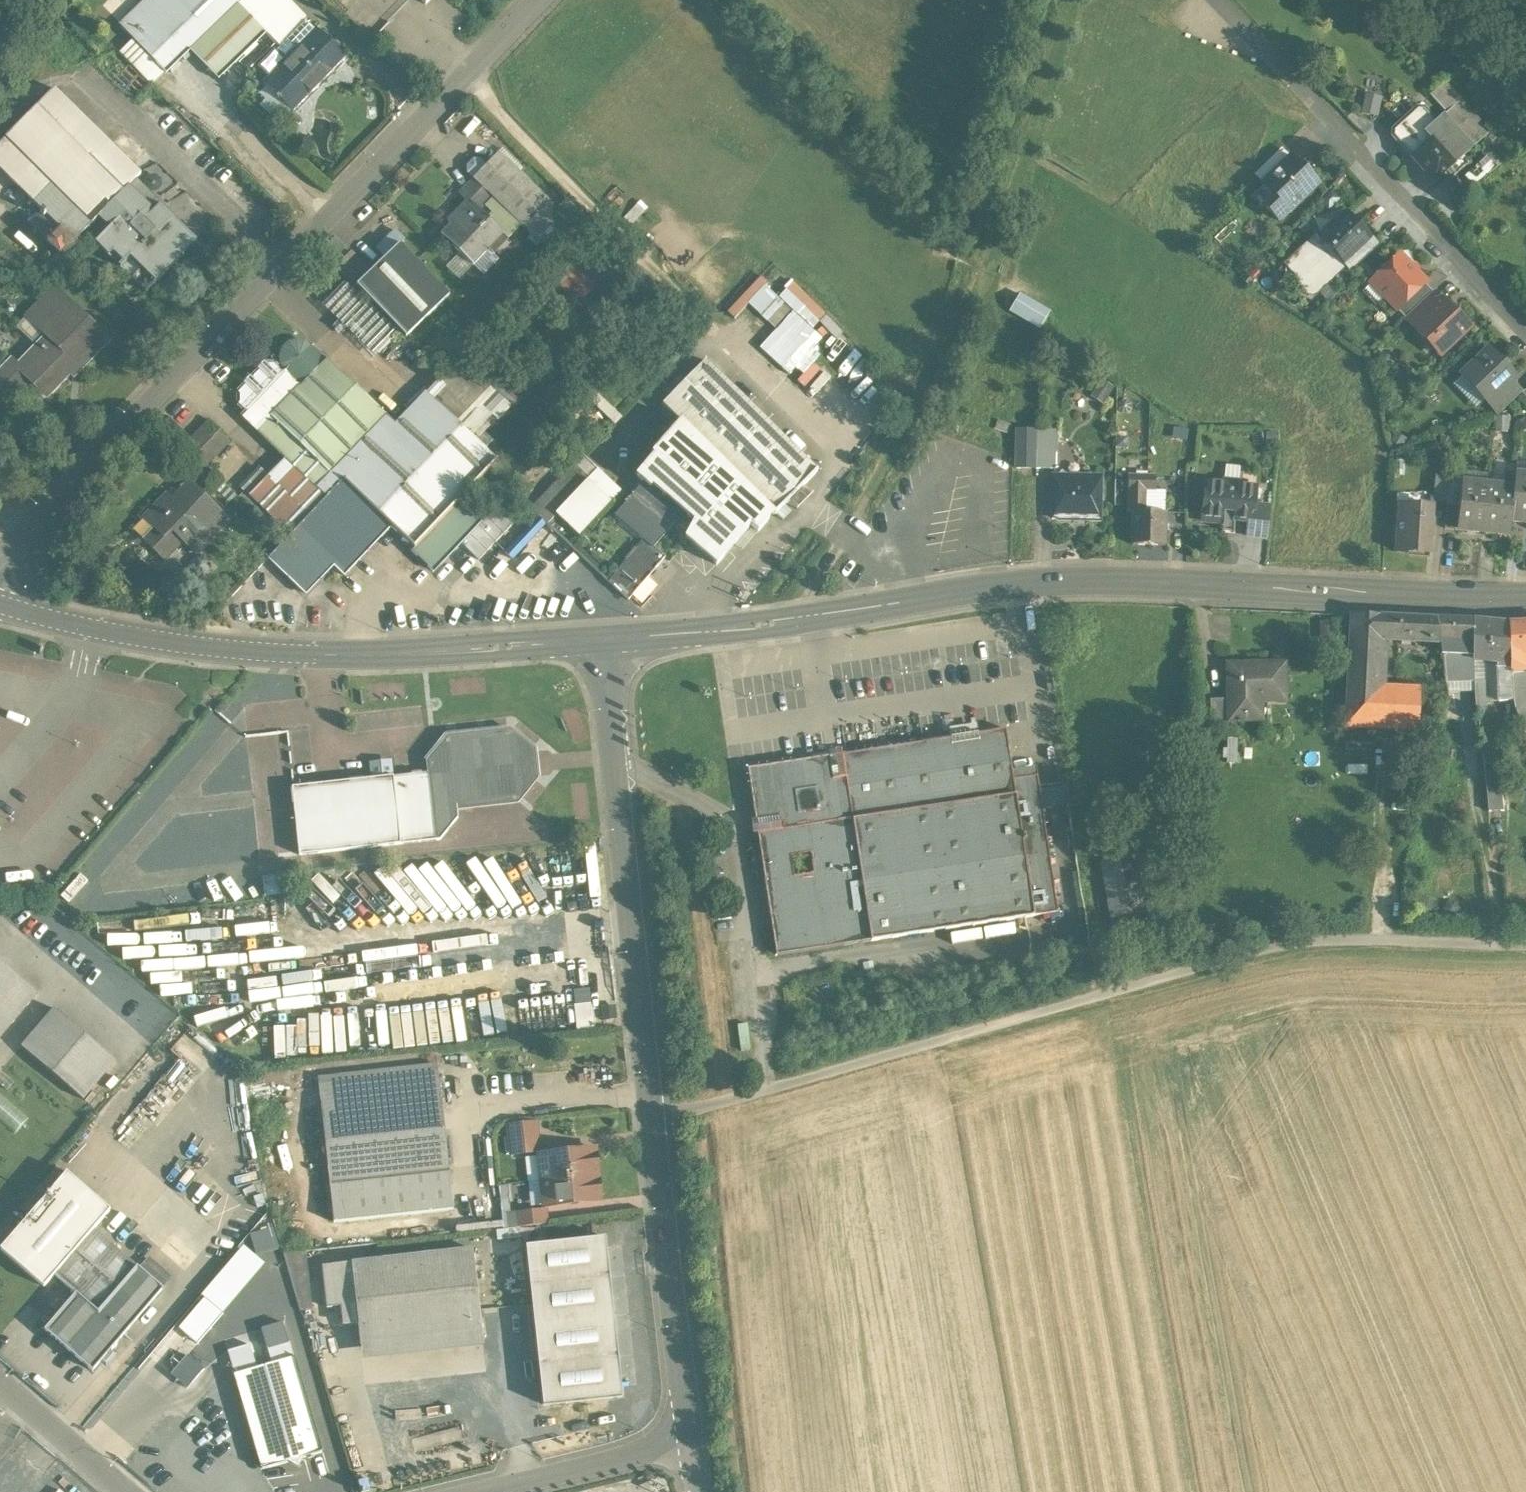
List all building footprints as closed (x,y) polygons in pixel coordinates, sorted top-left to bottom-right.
[(128,18),(145,36),(183,0),(146,0),(128,18)] [(137,44),(165,73),(193,45),(237,3),(240,0),(183,0),(145,36),(137,44)] [(237,3),(265,33),(278,46),(306,19),(288,0),(240,0),(237,3)] [(237,3),(193,45),(222,75),(265,33),(237,3)] [(145,36),(128,18),(120,26),(137,44),(145,36)] [(316,29),(263,84),(293,114),(347,58),(316,29)] [(1461,99),(1444,82),(1430,95),(1445,113),(1446,112),(1460,99),(1461,100),(1461,99)] [(54,89),(0,143),(0,170),(42,211),(60,229),(73,242),(99,216),(119,195),(133,182),(140,174),(133,167),(111,145),(54,89)] [(1461,100),(1460,99),(1446,112),(1445,113),(1442,116),(1471,149),(1490,132),(1461,99),(1461,100)] [(1423,108),(1416,107),(1391,130),(1391,137),(1395,142),(1396,141),(1411,158),(1431,141),(1424,133),(1435,122),(1429,116),(1430,115),(1423,108)] [(1471,149),(1442,116),(1435,122),(1424,133),(1431,141),(1411,158),(1410,159),(1432,184),(1445,173),(1450,179),(1457,173),(1451,166),(1471,149)] [(146,154),(128,136),(119,136),(111,145),(133,167),(146,154)] [(1280,149),(1254,175),(1263,184),(1289,159),(1280,149)] [(570,223),(498,153),(485,166),(479,160),(473,161),(467,166),(467,173),(473,179),(521,225),(545,249),(570,223)] [(1486,156),(1464,177),(1474,188),(1497,167),(1486,156)] [(1316,184),(1291,158),(1289,159),(1263,184),(1263,185),(1274,196),(1263,206),(1277,221),(1288,211),(1316,184)] [(521,225),(473,179),(458,194),(466,201),(467,201),(502,236),(502,237),(506,241),(521,225)] [(133,182),(119,195),(131,207),(138,200),(152,213),(158,206),(133,182)] [(138,200),(131,207),(119,195),(99,216),(111,227),(95,243),(120,268),(130,258),(141,269),(131,279),(146,293),(197,242),(160,205),(158,206),(152,213),(138,200)] [(502,236),(467,201),(466,201),(447,221),(451,224),(440,235),(459,254),(468,262),(484,246),(488,250),(489,249),(489,250),(502,237),(502,236)] [(42,211),(29,224),(47,242),(60,229),(42,211)] [(1370,240),(1345,215),(1320,239),(1319,239),(1345,267),(1348,270),(1363,256),(1358,251),(1370,240)] [(60,229),(47,242),(60,254),(73,242),(60,229)] [(395,231),(376,249),(385,258),(399,244),(404,240),(395,231)] [(586,232),(565,254),(598,286),(620,264),(586,232)] [(1345,267),(1319,239),(1320,239),(1316,234),(1283,265),(1298,281),(1298,286),(1307,296),(1314,296),(1345,267)] [(449,296),(399,244),(385,258),(356,286),(405,338),(449,296)] [(484,246),(468,262),(472,266),(473,266),(483,276),(498,260),(493,255),(494,254),(489,250),(489,249),(488,250),(484,246)] [(459,254),(446,267),(459,280),(472,266),(468,262),(459,254)] [(1425,282),(1400,256),(1387,268),(1382,267),(1374,276),(1374,280),(1371,283),(1396,310),(1424,284),(1425,282)] [(402,335),(350,281),(321,309),(374,363),(402,335)] [(1424,284),(1396,310),(1404,318),(1432,292),(1424,284)] [(108,341),(54,289),(26,317),(53,343),(46,351),(43,348),(42,349),(38,346),(17,367),(16,368),(29,380),(46,397),(77,365),(81,369),(108,341)] [(1432,292),(1404,318),(1414,328),(1441,302),(1432,292)] [(1010,313),(1039,331),(1051,312),(1021,295),(1010,313)] [(1467,327),(1443,301),(1441,302),(1414,328),(1424,339),(1432,339),(1443,350),(1467,327)] [(786,316),(772,331),(780,337),(761,357),(793,388),(826,353),(786,316)] [(283,373),(274,365),(265,364),(263,362),(257,368),(259,370),(251,378),(249,377),(243,383),(245,385),(237,393),(239,395),(239,403),(238,404),(246,413),(241,417),(256,432),(327,360),(313,345),(310,349),(303,343),(296,342),(288,344),(283,350),(280,357),(282,365),(286,369),(283,373)] [(484,366),(467,350),(459,358),(476,375),(484,366)] [(1515,378),(1488,350),(1461,376),(1487,403),(1510,381),(1511,382),(1515,378)] [(459,358),(425,393),(484,449),(492,441),(479,429),(490,417),(481,409),(497,392),(485,381),(476,375),(459,358)] [(327,360),(256,432),(271,446),(285,459),(325,498),(392,428),(395,425),(327,360)] [(11,361),(0,371),(0,389),(10,399),(29,380),(16,368),(17,367),(11,361)] [(817,472),(705,361),(662,405),(679,421),(773,514),(774,515),(817,472)] [(492,373),(484,366),(476,375),(485,381),(492,373)] [(518,399),(492,373),(485,381),(497,392),(511,406),(518,399)] [(625,374),(599,399),(615,416),(641,391),(625,374)] [(1103,406),(1114,389),(1101,381),(1090,398),(1103,406)] [(1510,381),(1487,403),(1498,414),(1521,393),(1511,382),(1510,381)] [(484,449),(425,393),(395,425),(392,428),(463,496),(464,496),(497,461),(484,449)] [(710,504),(695,522),(694,522),(684,539),(716,565),(750,526),(757,533),(773,514),(679,421),(651,454),(653,456),(653,455),(710,504)] [(209,423),(183,449),(202,468),(228,441),(209,423)] [(291,534),(268,559),(305,594),(333,565),(344,576),(390,526),(413,549),(414,549),(463,496),(392,428),(291,534)] [(1036,430),(1016,430),(1015,468),(1035,469),(1036,441),(1036,430)] [(1055,431),(1036,430),(1036,441),(1055,442),(1055,431)] [(1055,442),(1036,441),(1035,469),(1054,469),(1055,442)] [(581,455),(530,509),(547,525),(556,515),(578,536),(620,491),(581,455)] [(710,504),(653,455),(653,456),(636,476),(643,482),(623,505),(635,515),(630,521),(642,532),(638,537),(644,542),(652,549),(653,548),(683,513),(694,522),(695,522),(710,504)] [(325,498),(285,459),(268,476),(309,515),(325,498)] [(1239,467),(1225,466),(1224,481),(1237,482),(1239,467)] [(1515,474),(1513,487),(1510,521),(1525,523),(1525,475),(1515,474)] [(309,515),(268,476),(250,495),(291,534),(309,515)] [(1155,477),(1127,476),(1127,490),(1128,490),(1128,506),(1144,507),(1145,490),(1154,490),(1155,477)] [(1449,477),(1436,476),(1433,500),(1447,501),(1449,477)] [(1099,478),(1053,477),(1052,518),(1098,519),(1099,478)] [(1223,484),(1205,483),(1202,521),(1218,523),(1222,519),(1222,515),(1234,516),(1236,520),(1246,521),(1248,521),(1249,506),(1253,506),(1253,505),(1255,488),(1238,486),(1238,482),(1237,482),(1224,481),(1223,484)] [(1487,485),(1461,482),(1458,506),(1456,530),(1482,533),(1487,485)] [(1513,487),(1487,485),(1482,533),(1508,535),(1510,521),(1513,487)] [(172,501),(166,496),(144,519),(154,530),(144,540),(164,560),(182,541),(195,554),(227,521),(202,497),(191,508),(184,502),(188,498),(181,492),(172,501)] [(463,496),(414,549),(413,549),(411,551),(433,572),(486,516),(464,496),(463,496)] [(635,515),(623,505),(613,516),(638,537),(642,532),(630,521),(635,515)] [(1270,507),(1253,505),(1253,506),(1249,506),(1248,521),(1246,521),(1245,535),(1267,537),(1270,507)] [(1432,507),(1398,505),(1395,552),(1423,554),(1425,538),(1429,539),(1432,507)] [(1458,506),(1446,505),(1444,529),(1456,530),(1458,506)] [(1164,512),(1144,512),(1144,507),(1128,506),(1128,513),(1132,513),(1132,545),(1164,545),(1164,512)] [(494,509),(460,544),(478,560),(511,526),(494,509)] [(538,517),(504,553),(511,560),(545,524),(538,517)] [(644,542),(609,583),(627,601),(665,557),(653,548),(652,549),(644,542)] [(203,560),(196,560),(192,564),(192,571),(196,575),(203,575),(207,571),(207,564),(203,560)] [(1383,616),(1351,615),(1347,689),(1380,690),(1380,688),(1382,638),(1383,616)] [(1435,618),(1383,616),(1382,638),(1425,640),(1439,641),(1435,618)] [(1473,620),(1435,618),(1439,641),(1441,654),(1460,654),(1461,658),(1473,659),(1473,620)] [(1507,623),(1473,620),(1473,659),(1473,660),(1496,660),(1496,664),(1509,663),(1507,623)] [(1507,623),(1509,663),(1509,673),(1511,673),(1525,671),(1525,623),(1507,623)] [(1439,641),(1425,640),(1429,667),(1443,665),(1441,654),(1439,641)] [(1460,654),(1441,654),(1443,665),(1443,667),(1457,664),(1462,663),(1461,658),(1460,654)] [(1496,660),(1473,660),(1473,683),(1487,682),(1497,681),(1496,664),(1496,660)] [(1509,673),(1509,663),(1496,664),(1497,681),(1497,687),(1510,686),(1509,675),(1511,674),(1511,673),(1509,673)] [(1252,664),(1252,667),(1227,668),(1228,699),(1228,721),(1230,721),(1256,720),(1255,702),(1266,701),(1285,701),(1284,664),(1252,664)] [(1457,664),(1443,667),(1447,692),(1461,690),(1457,669),(1457,664)] [(1511,673),(1511,674),(1509,675),(1510,686),(1510,690),(1512,699),(1514,710),(1525,707),(1525,671),(1511,673)] [(1487,682),(1473,683),(1475,706),(1475,708),(1488,705),(1487,682)] [(1510,686),(1497,687),(1498,700),(1512,699),(1510,690),(1510,686)] [(1380,690),(1347,689),(1346,726),(1417,729),(1419,691),(1380,688),(1380,690)] [(1228,721),(1228,699),(1209,699),(1210,728),(1230,728),(1230,721),(1228,721)] [(1266,719),(1266,701),(1255,702),(1256,720),(1266,719)] [(1488,705),(1475,708),(1477,716),(1493,714),(1488,705)] [(1514,710),(1522,729),(1525,728),(1525,707),(1514,710)] [(1499,764),(1493,714),(1477,716),(1483,765),(1486,790),(1501,788),(1499,764)] [(1005,729),(747,769),(776,956),(1057,913),(1042,810),(1039,794),(1037,776),(1013,780),(1005,729)] [(508,733),(447,739),(429,762),(430,776),(393,781),(392,777),(291,788),(298,855),(439,840),(457,818),(456,807),(516,801),(534,778),(531,751),(508,733)] [(1501,788),(1486,790),(1488,812),(1504,811),(1501,788)] [(1069,789),(1039,794),(1042,810),(1072,806),(1069,789)] [(1133,857),(1102,862),(1108,902),(1103,911),(1112,917),(1157,910),(1154,885),(1139,887),(1133,857)] [(0,963),(0,1037),(36,994),(0,963)] [(115,1061),(54,1009),(21,1047),(82,1100),(115,1061)] [(437,1066),(377,1073),(380,1096),(321,1103),(329,1182),(448,1169),(437,1066)] [(8,1091),(14,1084),(1,1072),(0,1073),(0,1084),(8,1091)] [(318,1079),(321,1103),(380,1096),(377,1073),(318,1079)] [(14,1134),(28,1119),(0,1095),(0,1122),(14,1134)] [(535,1123),(508,1126),(510,1154),(538,1151),(535,1123)] [(594,1149),(539,1155),(542,1181),(597,1174),(594,1149)] [(56,1166),(20,1208),(29,1216),(65,1174),(56,1166)] [(329,1182),(333,1222),(452,1210),(448,1169),(329,1182)] [(0,1249),(0,1250),(43,1287),(54,1275),(93,1230),(110,1210),(66,1173),(65,1174),(29,1216),(0,1249)] [(597,1174),(542,1181),(544,1206),(600,1200),(597,1174)] [(545,1211),(504,1214),(506,1227),(538,1225),(546,1224),(545,1211)] [(136,1267),(93,1230),(54,1275),(75,1294),(97,1313),(136,1267)] [(620,1397),(603,1242),(523,1250),(540,1405),(620,1397)] [(472,1249),(351,1262),(355,1305),(360,1344),(481,1331),(472,1249)] [(162,1273),(146,1259),(138,1269),(154,1283),(162,1273)] [(351,1262),(322,1266),(327,1308),(355,1305),(351,1262)] [(136,1267),(97,1313),(123,1335),(162,1289),(154,1283),(138,1269),(136,1267)] [(75,1294),(44,1330),(66,1349),(97,1313),(75,1294)] [(97,1313),(66,1349),(92,1371),(100,1362),(102,1363),(107,1364),(114,1356),(113,1352),(110,1349),(123,1335),(97,1313)] [(292,1358),(235,1375),(263,1469),(320,1451),(292,1358)]
